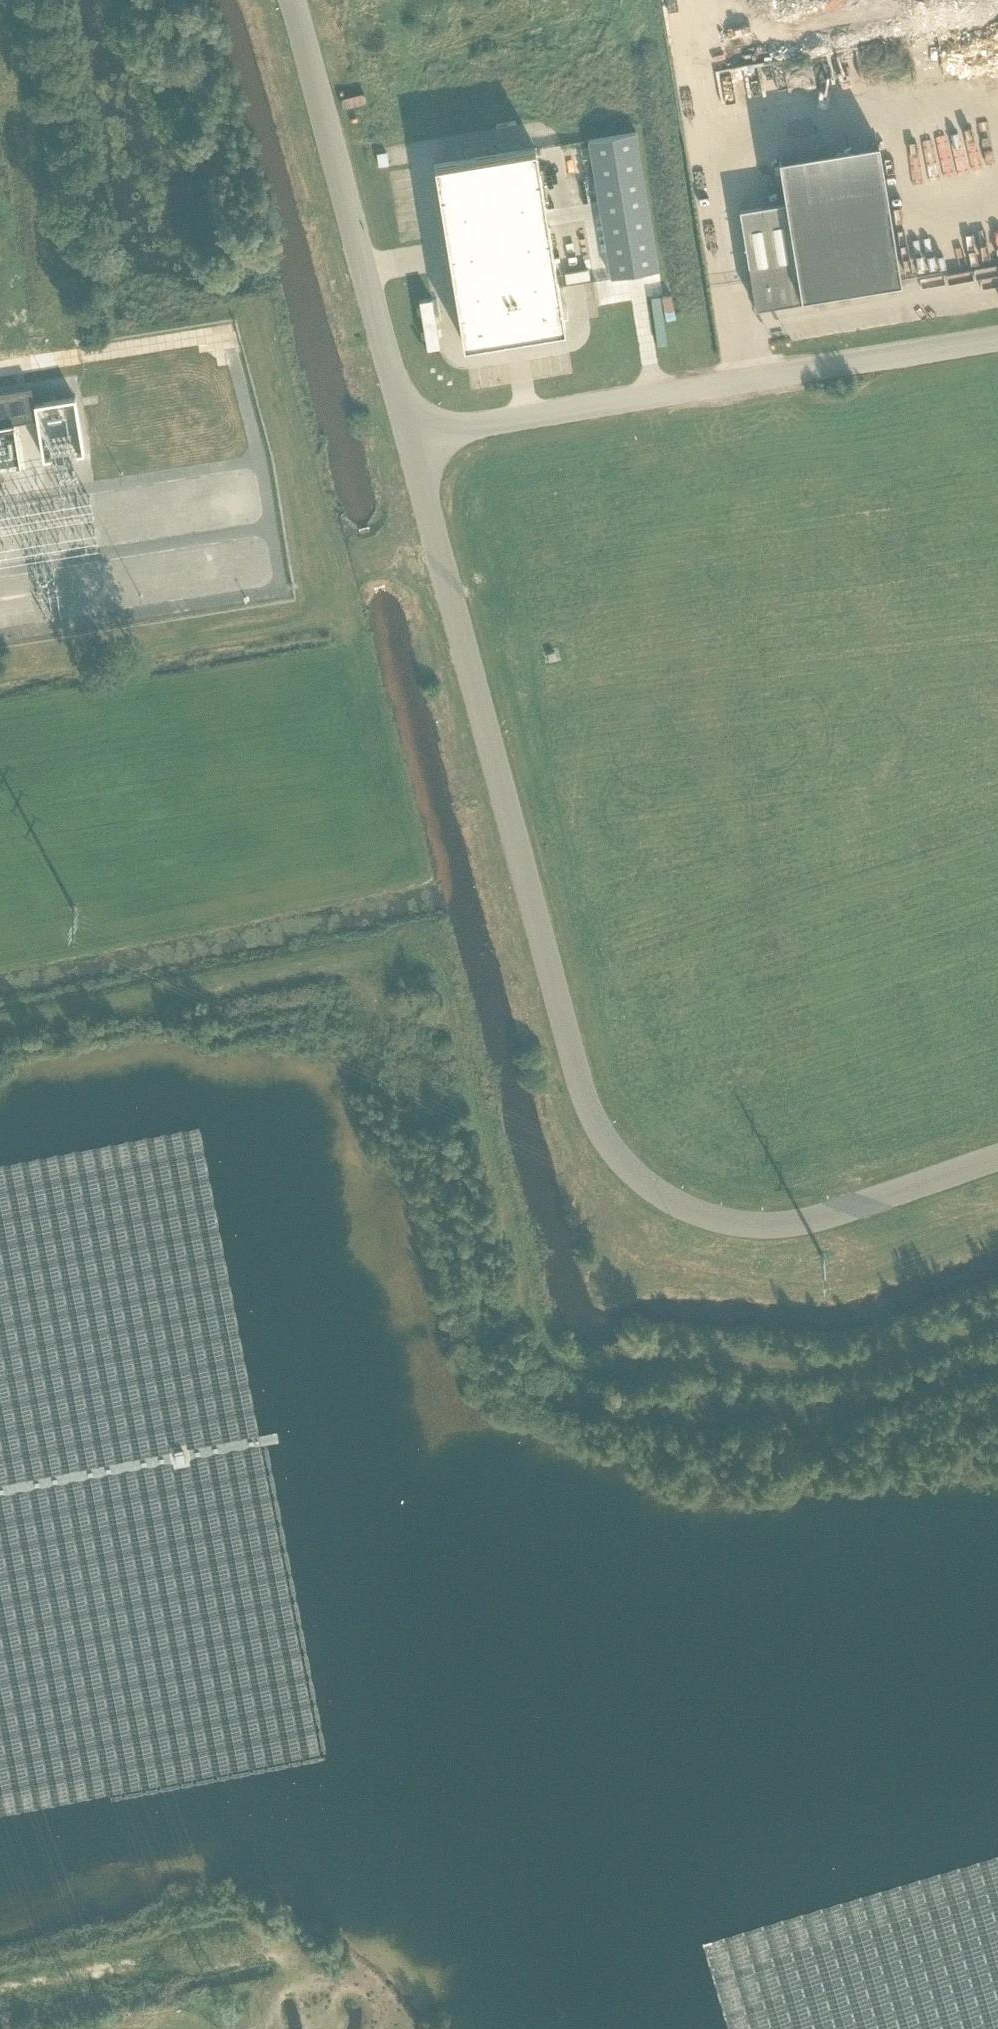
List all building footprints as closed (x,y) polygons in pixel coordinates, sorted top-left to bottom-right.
[(636,133),(589,140),(611,278),(658,271),(636,133)] [(878,142),(779,158),(786,201),(740,209),(756,307),(803,300),(802,296),(901,280),(878,142)] [(536,148),(435,165),(465,344),(566,328),(536,148)] [(386,152),(376,154),(378,166),(388,164),(386,152)] [(36,421),(31,389),(0,394),(0,426),(36,421)] [(555,652),(547,654),(549,661),(557,659),(555,652)]
